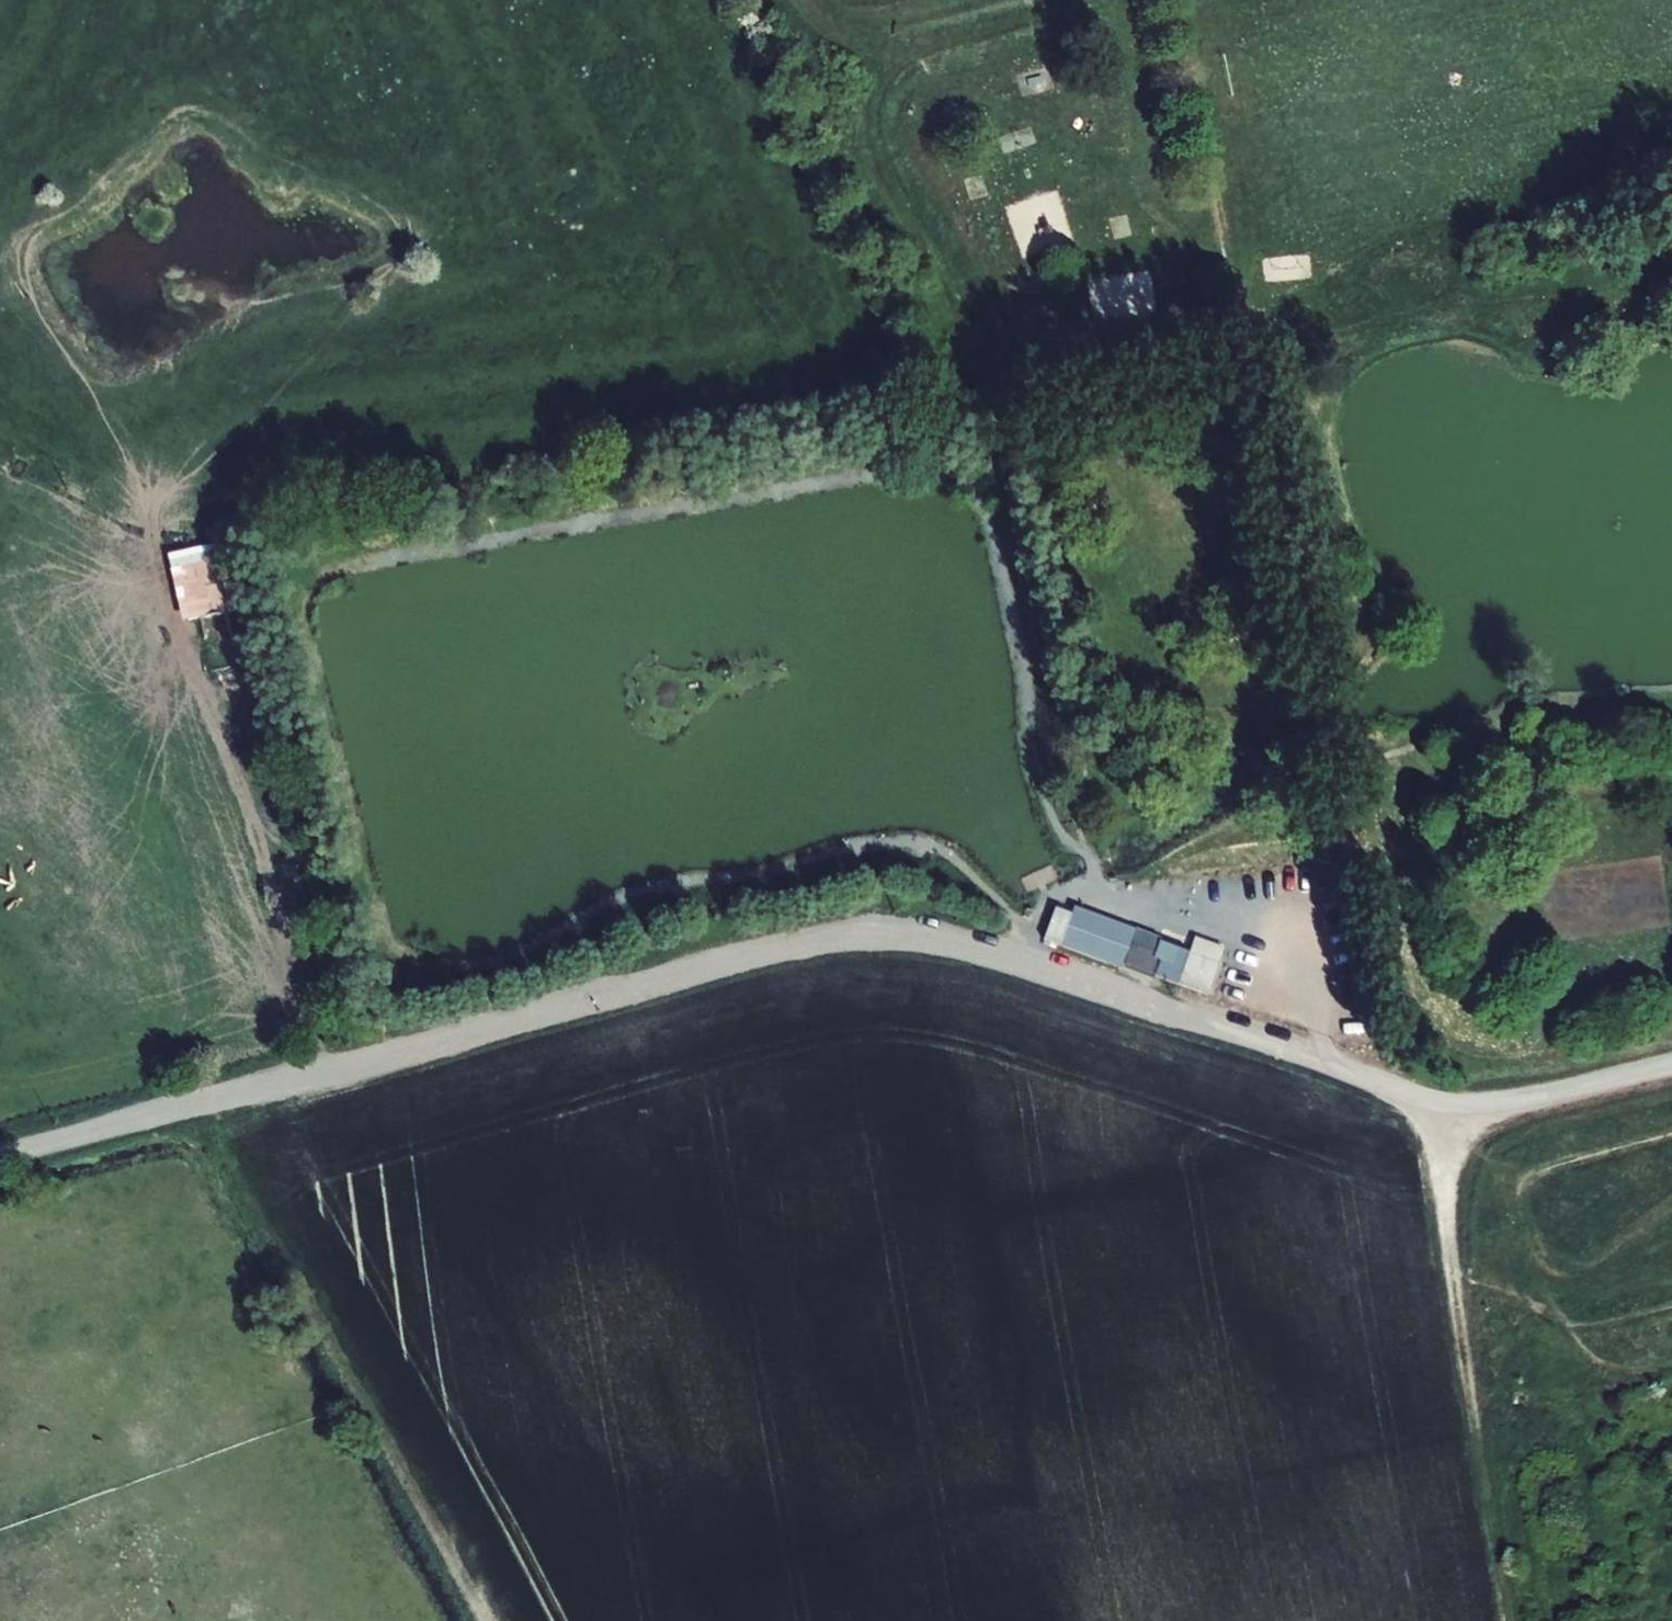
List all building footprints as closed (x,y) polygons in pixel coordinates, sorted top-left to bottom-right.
[(199,617),(211,672),(238,666),(226,612),(199,617)] [(1139,938),(1076,914),(1062,953),(1125,976),(1139,938)] [(1127,972),(1157,984),(1163,969),(1133,957),(1127,972)]
